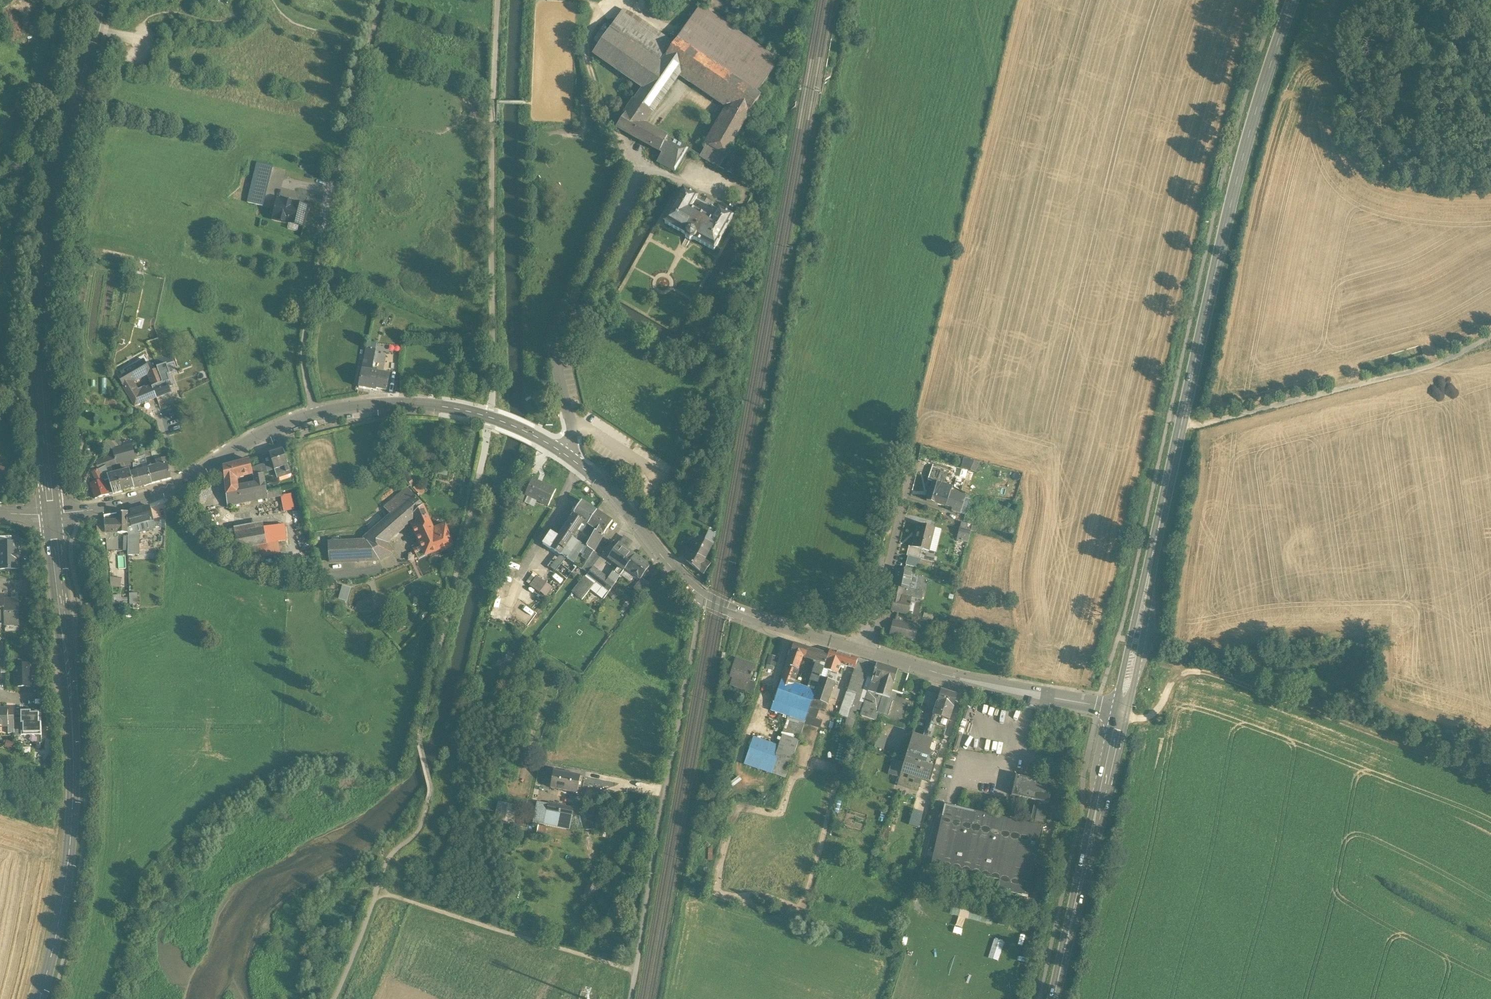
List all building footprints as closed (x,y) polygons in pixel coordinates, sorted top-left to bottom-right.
[(622,11),(610,29),(660,64),(665,56),(672,46),(622,11)] [(778,61),(729,27),(724,34),(694,13),(677,39),(694,52),(700,55),(756,94),(778,61)] [(660,64),(610,29),(592,54),(643,89),(660,64)] [(694,52),(677,39),(672,46),(665,56),(681,67),(683,68),(694,52)] [(756,94),(700,55),(689,72),(733,102),(748,113),(759,97),(756,94)] [(643,89),(634,100),(650,111),(681,67),(665,56),(660,64),(643,89)] [(634,100),(616,127),(638,139),(646,126),(641,124),(650,111),(634,100)] [(733,102),(708,147),(714,150),(714,149),(725,155),(748,113),(733,102)] [(652,130),(646,126),(638,139),(645,143),(652,130)] [(667,138),(652,130),(645,143),(659,151),(667,138)] [(707,146),(685,134),(679,145),(687,149),(701,157),(707,146)] [(679,145),(667,138),(659,151),(662,153),(657,162),(674,171),(687,149),(679,145)] [(708,147),(707,146),(701,157),(700,158),(718,168),(726,156),(725,155),(714,149),(714,150),(708,147)] [(257,162),(247,202),(262,206),(271,166),(257,162)] [(739,164),(734,162),(728,173),(734,175),(739,164)] [(697,198),(683,190),(664,223),(684,234),(685,239),(689,241),(694,240),(713,251),(732,218),(718,210),(711,221),(690,209),(697,198)] [(292,203),(277,199),(273,219),(287,223),(292,203)] [(308,207),(292,203),(287,223),(303,226),(308,207)] [(382,344),(368,341),(362,369),(370,371),(375,350),(381,351),(382,344)] [(151,352),(147,342),(143,344),(145,348),(143,349),(146,354),(151,352)] [(144,359),(125,370),(132,382),(148,372),(147,371),(151,371),(144,359)] [(168,364),(157,369),(160,379),(165,378),(172,375),(168,364)] [(151,371),(147,371),(148,372),(153,386),(162,383),(160,379),(157,369),(151,371)] [(125,370),(117,375),(124,388),(134,384),(132,382),(125,370)] [(371,371),(362,370),(359,388),(376,391),(375,391),(379,373),(371,371)] [(389,375),(371,371),(379,373),(375,391),(376,391),(376,390),(376,389),(386,390),(389,375)] [(162,384),(152,388),(156,398),(169,392),(166,383),(162,384)] [(134,384),(124,388),(135,405),(156,398),(152,388),(139,393),(134,384)] [(121,449),(109,437),(104,442),(113,451),(121,449)] [(121,449),(113,451),(114,455),(116,464),(133,459),(134,454),(132,446),(121,449)] [(163,447),(155,449),(159,467),(167,465),(163,447)] [(282,450),(269,454),(273,466),(274,470),(284,467),(287,466),(288,466),(282,450)] [(264,465),(265,468),(273,466),(269,454),(262,457),(264,465)] [(114,455),(106,456),(106,459),(107,466),(116,464),(114,455)] [(107,466),(106,459),(96,463),(99,470),(99,472),(107,466)] [(976,463),(964,459),(961,468),(974,472),(976,463)] [(249,461),(224,467),(225,481),(235,478),(252,474),(251,469),(249,461)] [(159,467),(148,469),(152,484),(171,479),(167,465),(159,467)] [(264,465),(251,469),(252,474),(252,477),(254,476),(254,477),(263,475),(263,477),(268,475),(265,468),(264,465)] [(948,471),(932,465),(929,474),(945,480),(948,471)] [(108,476),(107,466),(99,472),(103,480),(108,476)] [(134,473),(130,474),(134,489),(152,484),(148,469),(141,471),(139,471),(134,473)] [(99,470),(94,473),(98,482),(103,480),(99,472),(99,470)] [(129,471),(118,474),(123,491),(134,489),(130,474),(129,471)] [(118,474),(108,476),(113,494),(123,491),(118,474)] [(945,480),(929,474),(927,481),(933,483),(933,482),(943,485),(945,480)] [(263,475),(254,477),(255,483),(258,500),(281,496),(280,489),(266,492),(263,477),(263,475)] [(235,478),(225,481),(226,489),(237,487),(235,478)] [(555,490),(532,479),(525,494),(525,495),(528,497),(548,506),(555,490)] [(98,482),(91,484),(95,499),(108,495),(103,480),(98,482)] [(415,486),(420,495),(429,490),(424,481),(415,486)] [(943,485),(933,482),(933,483),(927,501),(945,507),(950,492),(951,492),(952,488),(943,485)] [(237,487),(226,489),(228,506),(258,500),(255,483),(237,487)] [(407,488),(385,508),(394,518),(403,510),(416,498),(407,488)] [(525,495),(525,494),(518,491),(514,501),(524,506),(528,497),(525,495)] [(951,492),(950,492),(945,507),(952,509),(951,511),(960,514),(964,499),(965,497),(951,492)] [(281,496),(283,508),(293,506),(291,494),(281,496)] [(416,498),(403,510),(410,518),(414,514),(423,507),(416,498)] [(524,506),(514,501),(510,508),(521,512),(524,506)] [(596,512),(581,502),(567,523),(566,524),(577,531),(583,522),(587,525),(596,512)] [(148,507),(127,513),(127,527),(132,526),(152,521),(148,507)] [(423,507),(414,514),(410,518),(411,525),(421,546),(425,556),(453,546),(445,526),(433,530),(423,507)] [(394,518),(366,542),(378,560),(390,554),(382,542),(410,518),(403,510),(394,518)] [(594,532),(586,548),(593,553),(593,552),(602,535),(611,522),(596,512),(587,525),(594,530),(593,531),(594,532)] [(127,513),(118,514),(118,522),(118,533),(127,533),(127,527),(127,513)] [(717,519),(708,515),(705,523),(712,526),(715,528),(717,519)] [(703,522),(697,519),(693,527),(699,530),(703,522)] [(152,521),(132,526),(134,533),(135,534),(154,530),(152,521)] [(118,522),(104,522),(105,533),(118,533),(118,522)] [(705,523),(703,522),(699,530),(708,534),(712,526),(705,523)] [(233,528),(234,534),(263,528),(263,523),(233,528)] [(577,531),(566,524),(557,541),(548,535),(542,543),(560,556),(561,555),(572,539),(577,531)] [(284,525),(263,528),(266,544),(286,541),(284,525)] [(594,530),(587,525),(582,534),(588,538),(593,531),(594,530)] [(934,529),(918,525),(912,547),(921,550),(928,551),(934,529)] [(708,534),(705,541),(712,545),(715,534),(716,528),(715,528),(712,526),(708,534)] [(257,546),(266,544),(263,528),(234,534),(237,550),(247,548),(257,546)] [(968,531),(959,529),(958,534),(969,537),(970,531),(968,531)] [(969,537),(958,534),(956,540),(967,543),(969,537)] [(624,537),(619,544),(626,549),(631,542),(624,537)] [(705,541),(698,538),(690,552),(705,559),(712,545),(705,541)] [(585,548),(572,539),(561,555),(582,570),(593,553),(586,548),(585,548)] [(366,542),(328,544),(329,563),(359,561),(370,561),(378,560),(366,542)] [(18,543),(0,543),(0,570),(18,569),(18,543)] [(138,544),(134,544),(134,551),(128,551),(129,555),(138,555),(138,544)] [(619,544),(618,544),(607,560),(618,567),(624,571),(625,570),(635,556),(626,549),(619,544)] [(257,546),(247,548),(248,561),(258,562),(257,546)] [(421,546),(414,550),(419,559),(425,556),(421,546)] [(912,547),(908,546),(905,556),(919,560),(921,550),(912,547)] [(593,553),(582,570),(588,574),(593,568),(601,557),(593,552),(593,553)] [(705,559),(690,552),(686,561),(703,575),(710,565),(704,561),(705,559)] [(650,566),(635,556),(625,570),(631,575),(632,574),(637,578),(637,579),(640,580),(641,578),(650,566)] [(919,561),(907,558),(905,566),(917,569),(919,561)] [(614,571),(607,580),(614,585),(624,571),(618,567),(615,572),(614,571)] [(602,576),(593,568),(588,574),(586,575),(596,583),(602,576)] [(906,569),(905,572),(897,571),(893,587),(903,590),(907,590),(907,589),(912,571),(906,569)] [(111,588),(122,588),(122,576),(112,576),(111,588)] [(607,580),(602,576),(596,583),(609,593),(614,585),(607,580)] [(546,584),(536,577),(530,586),(539,593),(540,592),(546,584)] [(585,577),(573,593),(582,600),(594,585),(585,577)] [(641,578),(640,580),(633,589),(640,594),(649,584),(641,578)] [(546,584),(540,592),(547,597),(553,589),(546,584)] [(903,590),(893,587),(891,599),(893,600),(891,610),(908,614),(912,598),(902,596),(903,590)] [(923,593),(907,589),(907,590),(903,590),(902,596),(912,598),(921,600),(923,593)] [(130,603),(139,603),(138,592),(130,592),(130,603)] [(114,603),(129,603),(128,593),(114,594),(114,603)] [(921,603),(915,602),(912,619),(918,621),(921,603)] [(21,603),(6,603),(6,622),(6,626),(21,626),(21,603)] [(908,624),(894,621),(891,634),(905,637),(908,624)] [(917,627),(908,624),(905,637),(915,639),(917,627)] [(805,658),(808,649),(793,644),(786,666),(798,670),(802,657),(805,658)] [(812,660),(815,651),(808,649),(805,658),(812,660)] [(815,651),(812,660),(814,661),(825,664),(828,656),(815,651)] [(825,664),(823,670),(827,671),(837,674),(841,665),(854,669),(857,659),(830,651),(825,664)] [(765,665),(772,668),(775,659),(769,656),(765,665)] [(854,669),(860,671),(863,661),(857,659),(854,669)] [(754,666),(734,660),(731,669),(735,670),(730,685),(745,690),(746,690),(749,681),(750,677),(751,678),(752,674),(754,666)] [(825,664),(814,661),(813,663),(815,664),(809,681),(818,684),(820,678),(823,670),(825,664)] [(871,663),(863,661),(860,671),(854,669),(846,692),(855,695),(850,708),(849,708),(846,718),(843,729),(849,731),(871,663)] [(877,665),(871,663),(867,676),(873,678),(877,665)] [(30,665),(15,666),(16,687),(31,687),(30,677),(30,665)] [(897,671),(877,665),(873,678),(865,701),(869,703),(867,708),(876,711),(878,706),(880,706),(886,708),(891,691),(897,671)] [(798,670),(786,666),(781,680),(792,684),(798,670)] [(909,675),(897,671),(891,691),(902,695),(909,675)] [(825,680),(820,678),(815,692),(812,701),(826,705),(834,682),(825,680)] [(792,684),(781,680),(773,703),(808,714),(812,701),(815,692),(792,684)] [(757,684),(749,681),(746,690),(745,690),(744,694),(753,696),(757,684)] [(956,695),(940,690),(933,716),(949,721),(956,695)] [(846,692),(838,715),(846,718),(849,708),(850,708),(855,695),(846,692)] [(936,695),(925,692),(921,705),(932,709),(936,695)] [(876,711),(867,708),(869,703),(865,701),(862,712),(876,716),(880,706),(878,706),(876,711)] [(808,714),(773,703),(770,711),(788,717),(782,736),(798,742),(808,714)] [(8,710),(0,710),(0,727),(8,727),(8,718),(8,710)] [(41,735),(41,711),(28,712),(28,713),(21,714),(21,719),(21,736),(41,735)] [(949,721),(933,716),(926,739),(942,744),(949,721)] [(880,730),(894,735),(898,725),(884,720),(880,730)] [(877,747),(888,748),(889,736),(878,734),(877,747)] [(925,739),(912,735),(901,773),(921,779),(930,782),(942,744),(926,739),(925,739)] [(783,786),(798,742),(782,736),(779,746),(752,737),(742,767),(764,774),(762,779),(783,786)] [(579,776),(553,771),(550,788),(576,793),(579,776)] [(921,779),(901,773),(897,785),(917,791),(921,779)] [(1020,777),(1016,776),(1011,796),(1035,801),(1048,804),(1052,784),(1027,778),(1020,777)] [(1048,804),(1035,801),(1029,824),(1043,827),(1048,804)] [(548,805),(537,802),(533,823),(544,825),(546,812),(548,805)] [(516,807),(498,803),(494,823),(512,826),(516,807)] [(573,808),(548,803),(548,805),(546,812),(571,817),(573,808)] [(1029,824),(944,805),(931,865),(999,880),(997,890),(1027,897),(1043,827),(1029,824)] [(920,827),(925,812),(914,808),(909,824),(920,827)] [(571,817),(546,812),(544,825),(569,830),(571,817)] [(593,875),(591,876),(582,899),(591,902),(593,875)] [(1027,897),(1016,894),(1014,900),(1026,903),(1027,897)]
